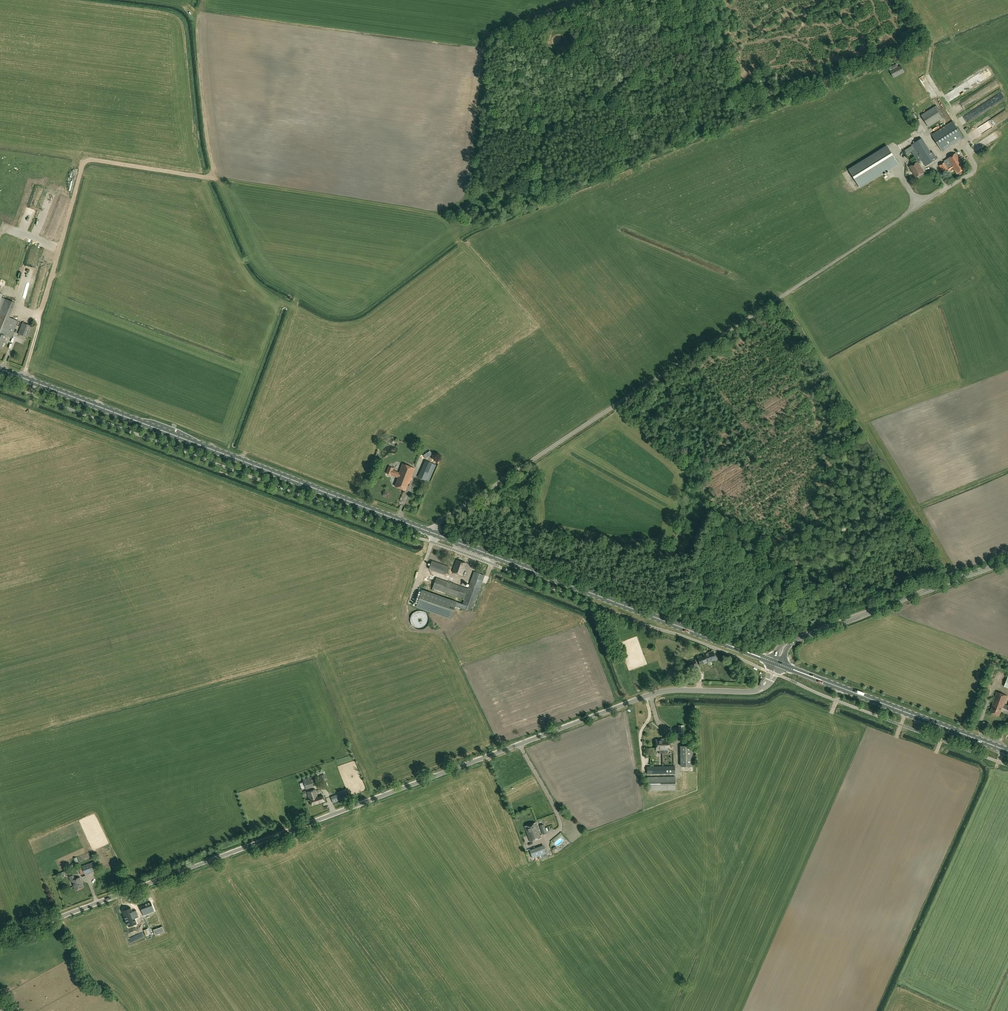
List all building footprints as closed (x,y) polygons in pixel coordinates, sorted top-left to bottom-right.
[(904,72),(901,66),(890,71),(894,78),(904,72)] [(997,104),(1006,98),(1002,92),(993,98),(997,104)] [(961,104),(955,106),(957,113),(964,111),(963,109),(969,107),(967,100),(961,102),(961,104)] [(928,127),(942,118),(934,107),(921,115),(928,127)] [(931,134),(942,151),(963,138),(953,121),(931,134)] [(922,138),(912,144),(926,166),(937,159),(933,152),(931,153),(922,138)] [(850,170),(861,188),(899,165),(888,147),(850,170)] [(957,174),(959,173),(960,175),(961,175),(962,174),(963,173),(962,171),(965,169),(961,163),(962,162),(957,153),(944,161),(945,162),(940,166),(944,173),(950,170),(949,168),(952,166),(957,174)] [(918,162),(910,167),(916,177),(924,173),(918,162)] [(10,318),(16,302),(4,298),(0,310),(0,348),(2,348),(6,336),(12,338),(18,321),(10,318)] [(23,323),(19,334),(28,337),(32,326),(23,323)] [(414,469),(402,464),(399,473),(392,471),(393,469),(389,467),(386,474),(398,478),(395,487),(405,491),(408,483),(409,484),(414,469)] [(456,560),(452,572),(462,575),(466,563),(456,560)] [(449,566),(432,561),(428,569),(446,575),(449,566)] [(474,572),(468,588),(464,600),(461,607),(472,611),(485,575),(474,572)] [(464,600),(468,588),(436,577),(432,589),(461,598),(460,599),(464,600)] [(451,619),(456,602),(422,590),(416,607),(451,619)] [(700,665),(715,659),(715,658),(713,652),(712,651),(703,654),(704,655),(698,658),(700,665)] [(686,670),(697,666),(695,660),(684,664),(686,670)] [(1007,696),(997,692),(992,704),(993,704),(990,712),(999,716),(1002,708),(1007,710),(1007,706),(1004,705),(1007,696)] [(670,739),(655,739),(656,751),(670,750),(670,739)] [(693,746),(680,746),(681,766),(693,766),(693,746)] [(675,766),(647,766),(647,775),(675,774),(675,766)] [(675,790),(675,778),(675,776),(647,777),(648,791),(675,790)] [(303,780),(306,789),(314,787),(311,777),(303,780)] [(315,789),(307,792),(311,805),(325,801),(323,795),(318,797),(315,789)] [(332,797),(334,803),(348,798),(346,792),(332,797)] [(525,826),(530,842),(541,837),(536,822),(525,826)] [(562,832),(552,840),(558,847),(568,838),(562,832)] [(544,846),(530,851),(532,858),(547,853),(544,846)] [(83,866),(85,874),(98,871),(95,862),(83,866)] [(72,881),(75,890),(83,887),(80,878),(75,879),(73,875),(69,877),(71,881),(72,881)] [(139,917),(136,910),(132,911),(131,908),(123,911),(128,926),(137,923),(135,918),(139,917)] [(141,922),(143,926),(150,922),(148,918),(141,922)] [(149,937),(161,932),(159,925),(157,926),(157,923),(154,925),(155,927),(146,931),(149,937)] [(0,1000),(0,1010),(11,1010),(0,1000)]
